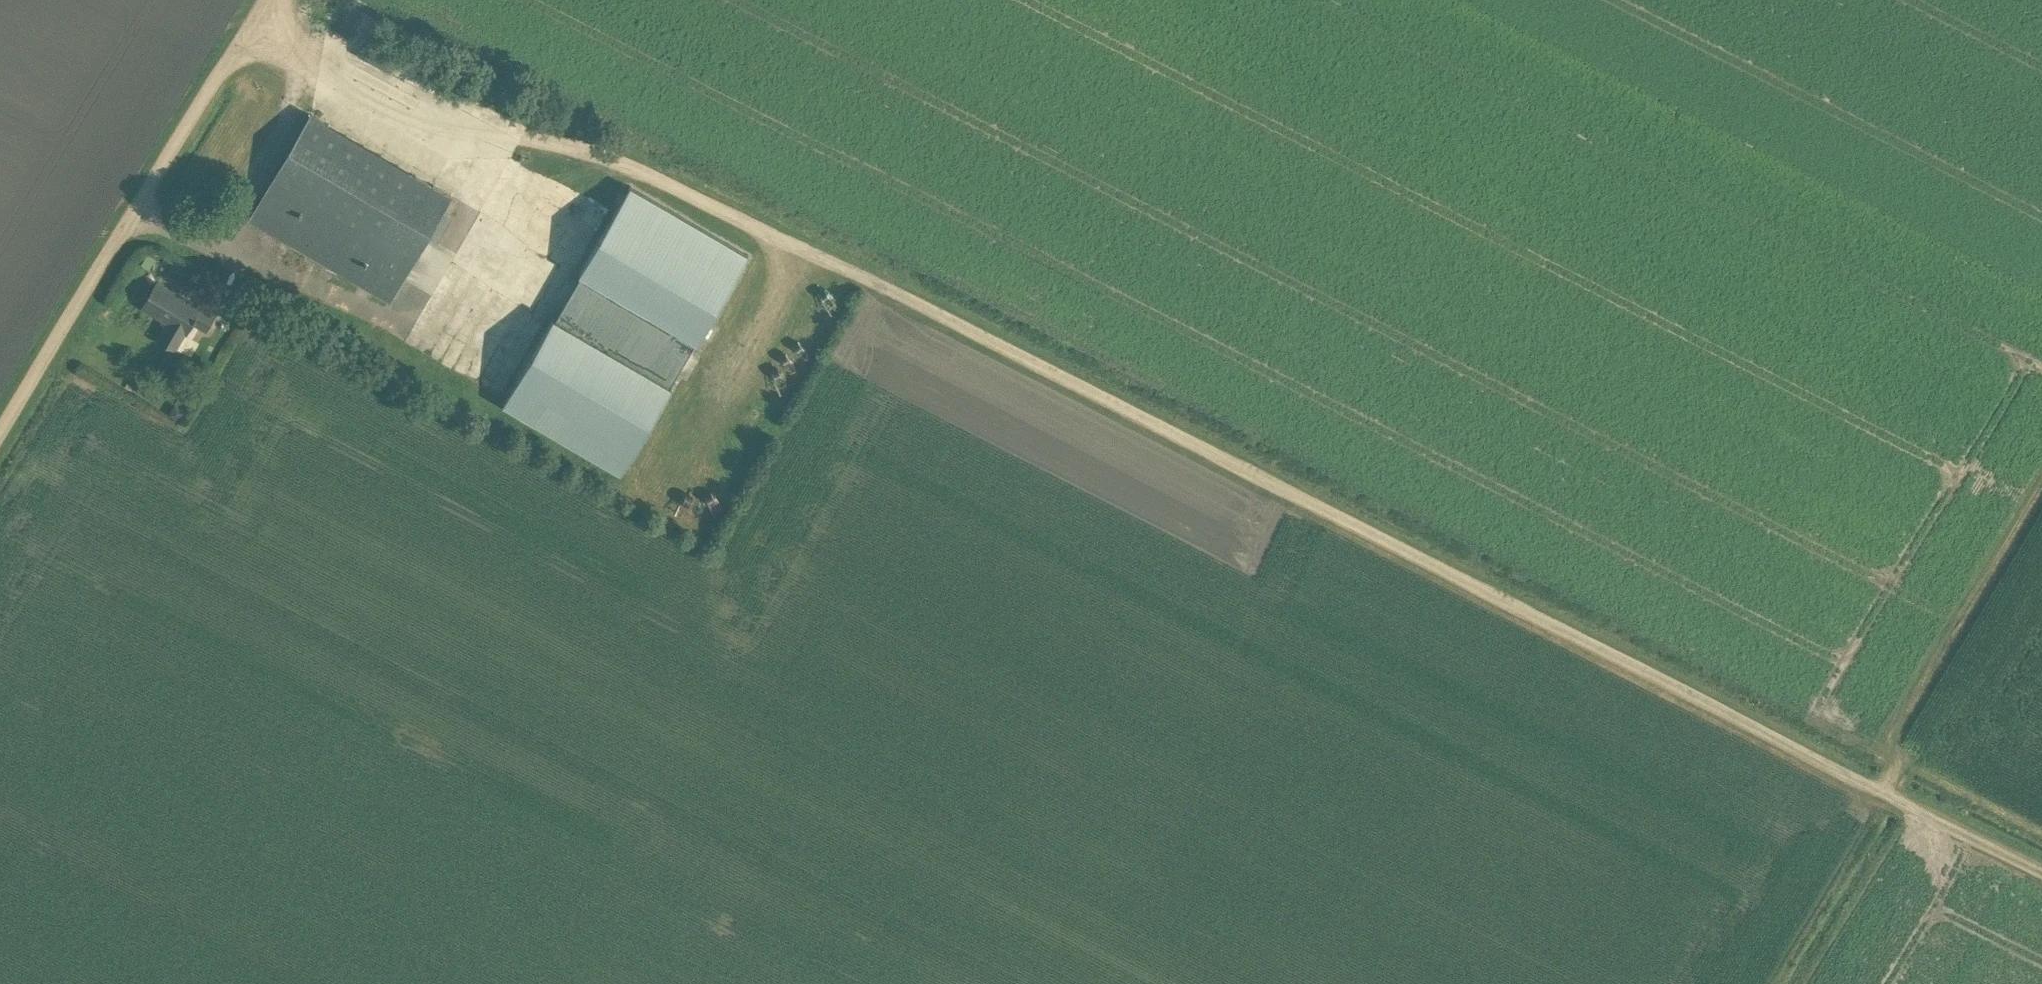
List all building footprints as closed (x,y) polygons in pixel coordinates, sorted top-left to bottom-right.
[(312,113),(251,219),(391,300),(452,194),(312,113)] [(699,340),(749,254),(631,185),(580,271),(582,272),(556,317),(554,316),(504,403),(622,472),(673,385),(671,384),(697,339),(699,340)] [(148,254),(142,264),(149,268),(155,258),(148,254)] [(143,307),(152,312),(168,321),(159,337),(176,347),(185,331),(188,333),(194,323),(206,330),(218,310),(204,302),(201,306),(158,281),(143,307)] [(180,419),(186,408),(176,402),(170,413),(180,419)]
